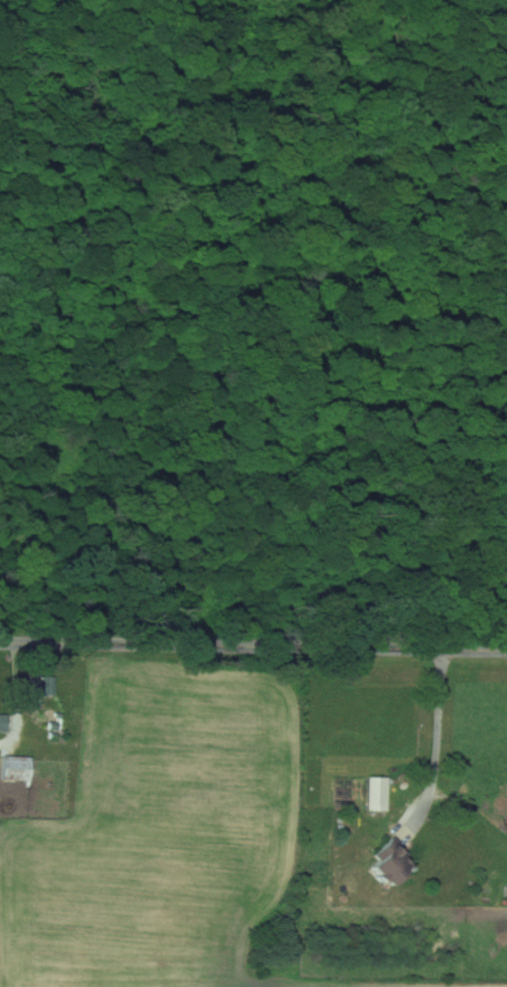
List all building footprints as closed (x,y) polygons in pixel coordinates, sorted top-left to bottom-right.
[(51,676),(16,676),(16,695),(51,695),(51,676)] [(29,781),(29,757),(0,757),(0,781),(29,781)] [(365,812),(385,812),(385,777),(365,777),(365,812)] [(407,862),(386,843),(364,867),(384,886),(407,862)]
